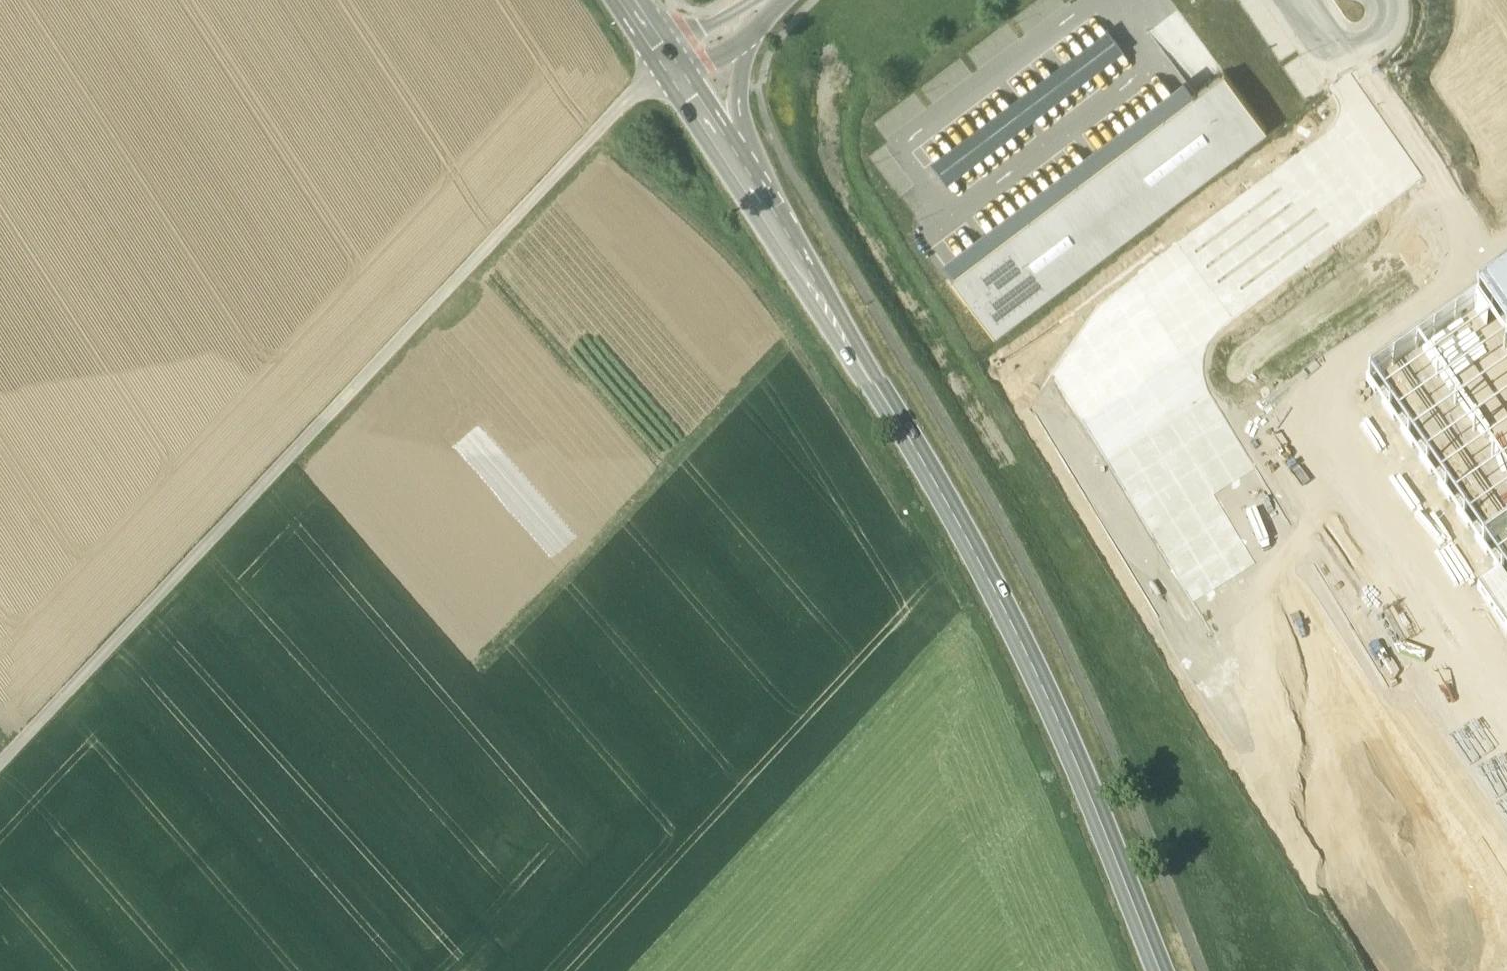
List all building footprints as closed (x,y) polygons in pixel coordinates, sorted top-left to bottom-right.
[(931,160),(946,180),(1123,49),(1108,28),(931,160)] [(971,300),(994,330),(1265,128),(1223,71),(1195,92),(951,274),(971,300)] [(940,259),(951,274),(1195,92),(1184,76),(940,259)] [(971,300),(951,274),(945,279),(964,305),(971,300)] [(1361,387),(1506,598),(1506,287),(1361,387)]
